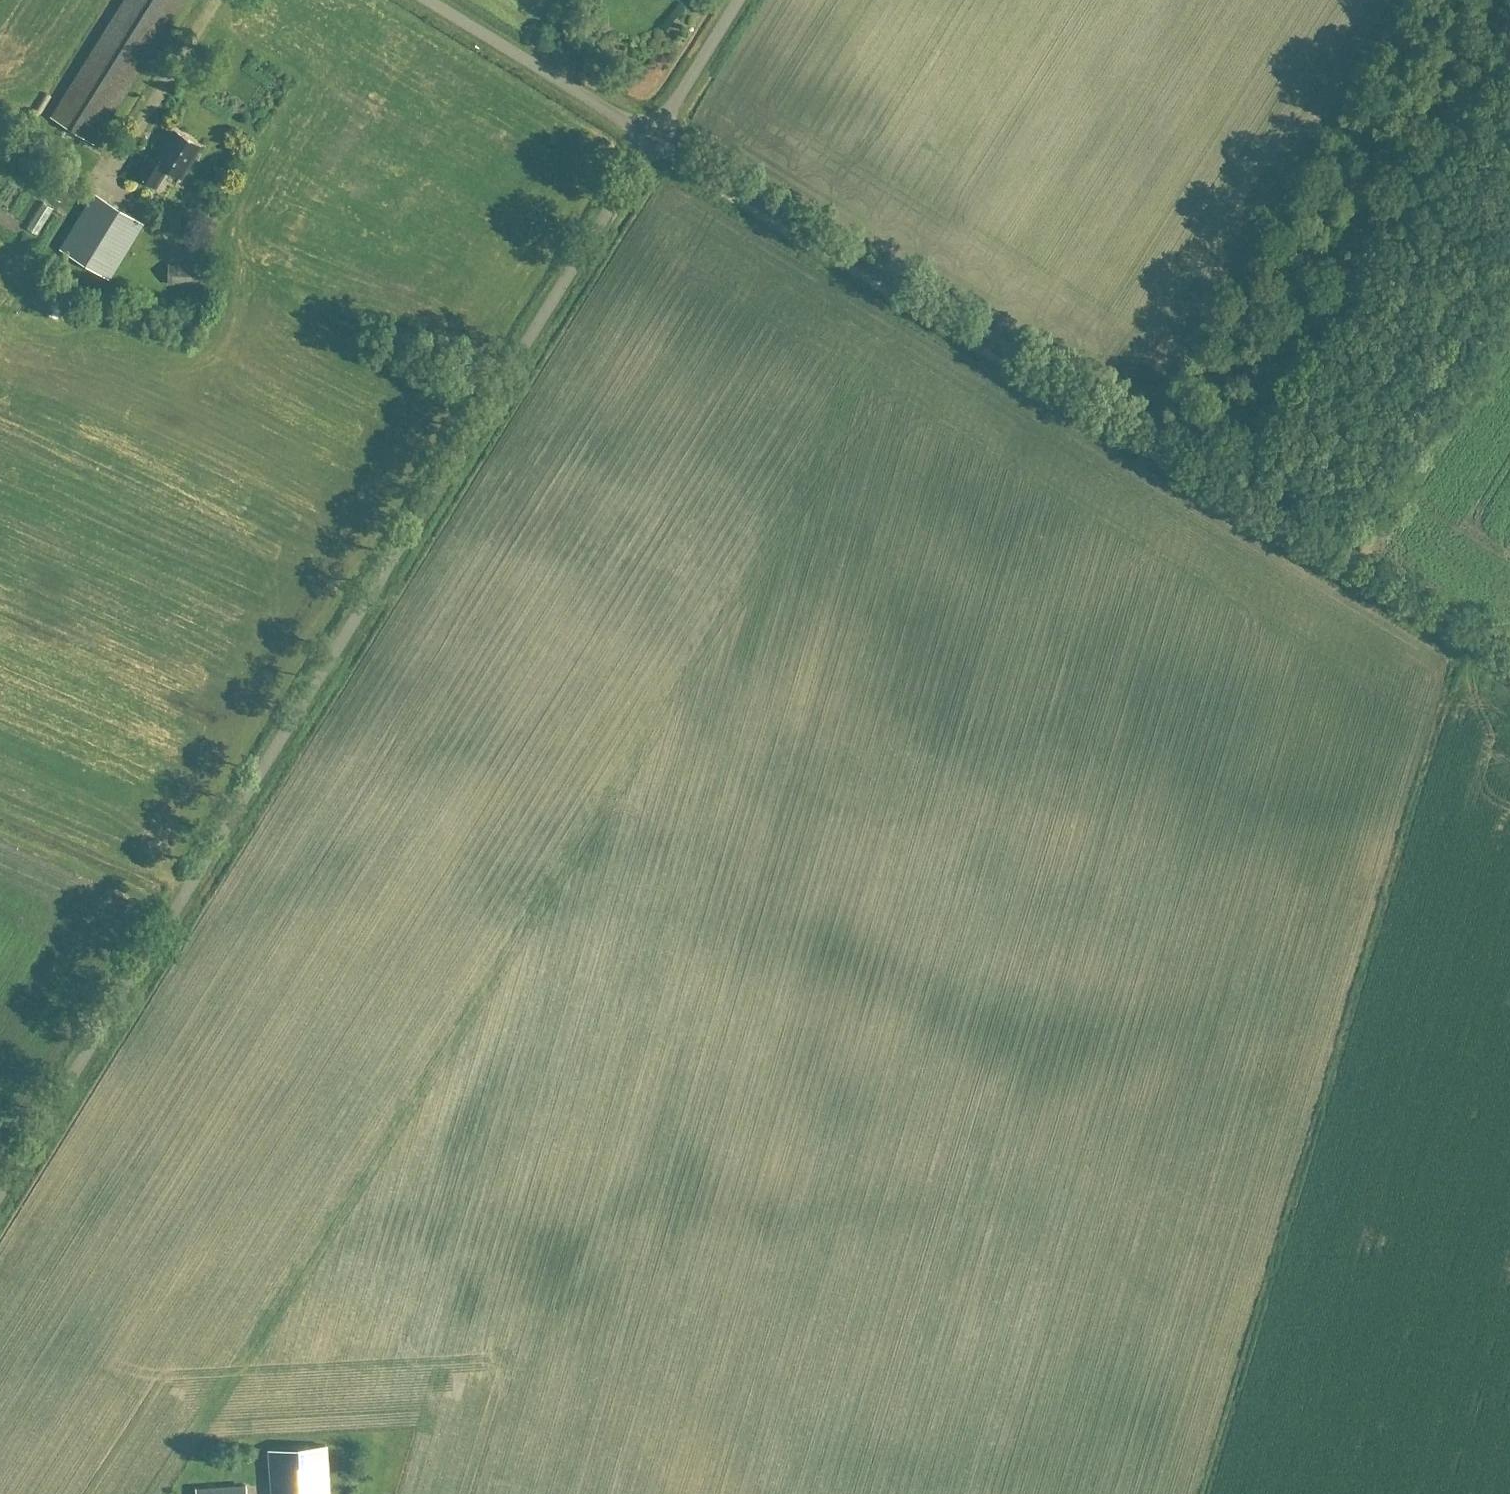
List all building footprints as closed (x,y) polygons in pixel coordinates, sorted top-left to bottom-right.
[(185,0),(123,0),(49,118),(94,146),(185,0)] [(179,179),(199,148),(173,132),(155,163),(147,158),(135,177),(154,189),(165,170),(179,179)] [(173,199),(180,179),(168,175),(161,195),(173,199)] [(108,281),(142,224),(93,194),(59,251),(108,281)] [(51,210),(40,204),(25,230),(36,237),(51,210)] [(203,286),(214,286),(213,269),(204,268),(204,266),(167,264),(167,286),(203,287),(203,286)] [(263,1462),(266,1493),(322,1493),(319,1459),(263,1462)]
